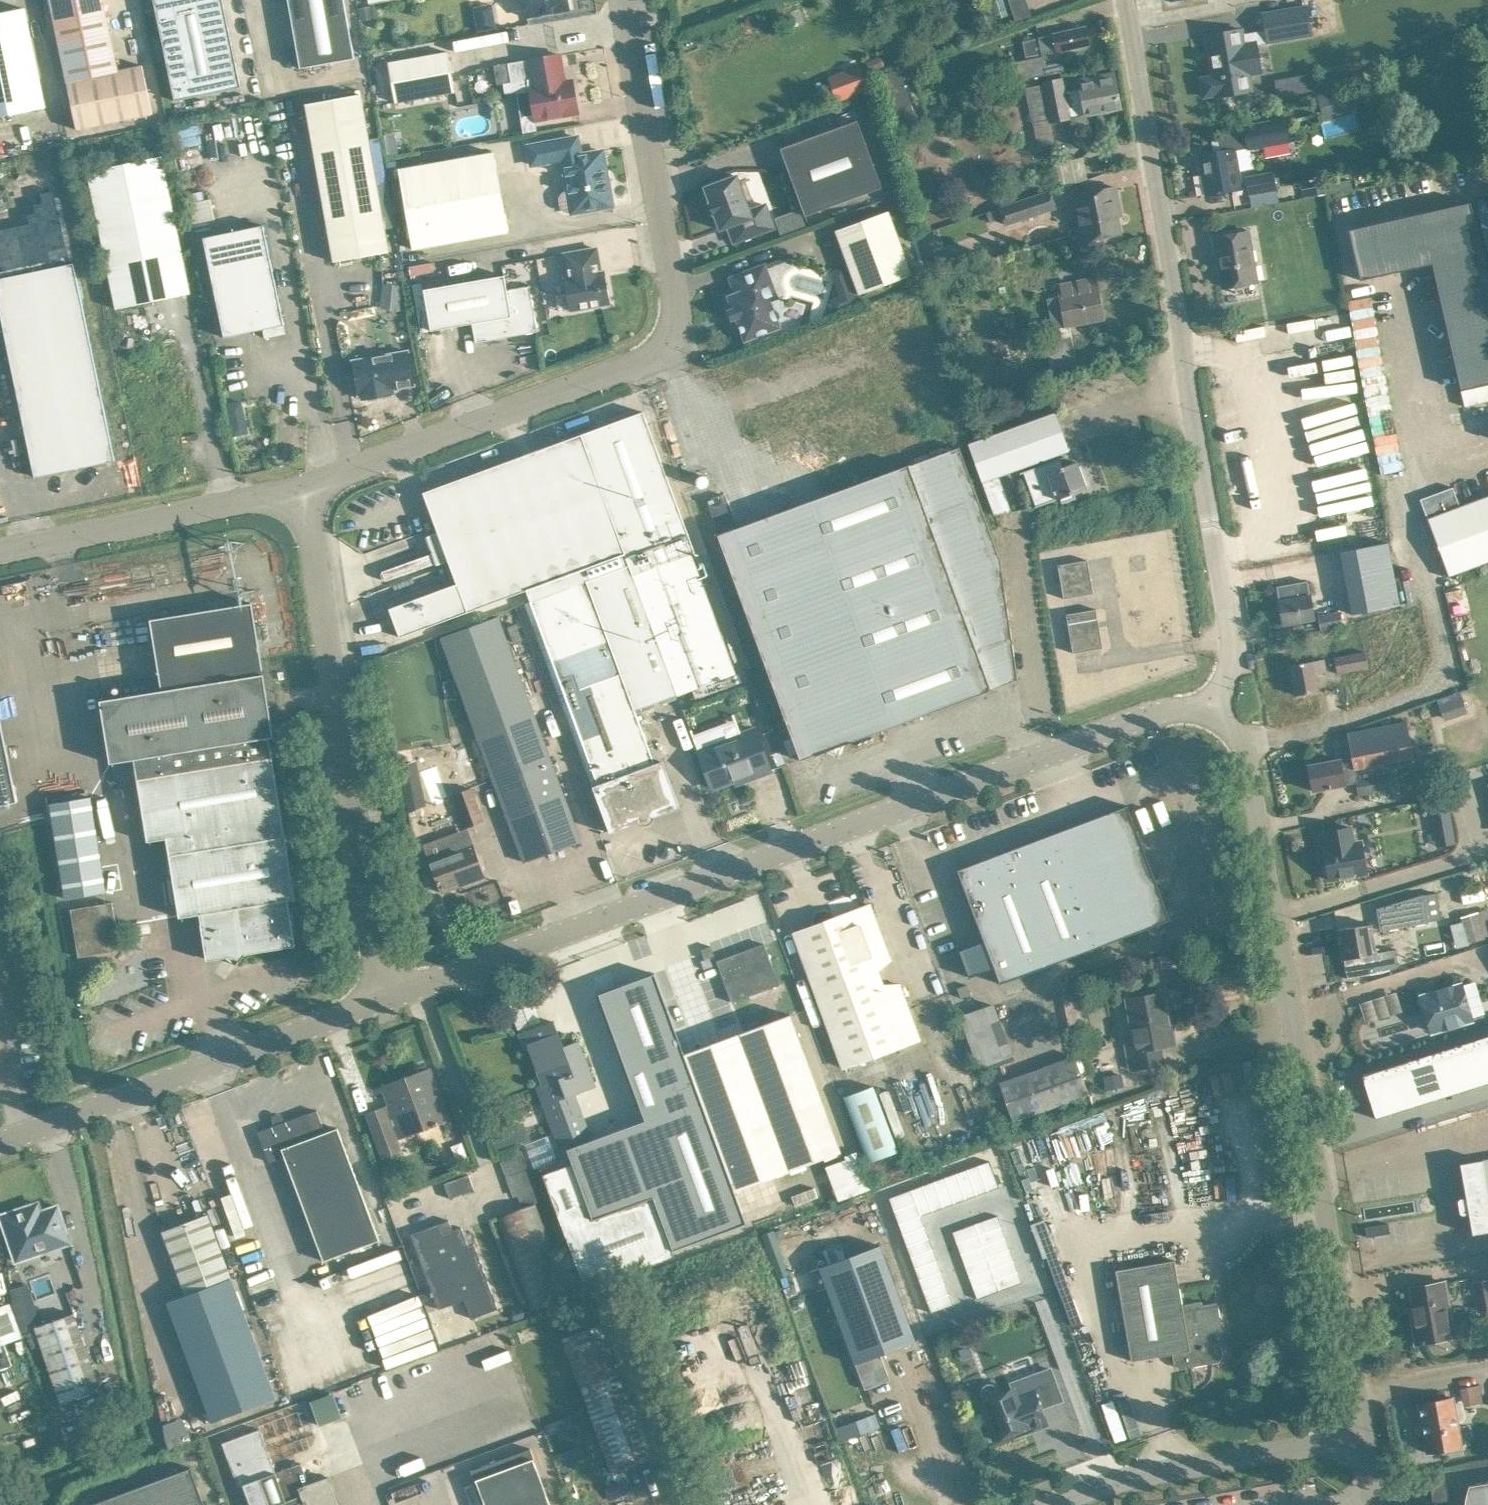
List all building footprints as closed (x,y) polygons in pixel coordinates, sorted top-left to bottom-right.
[(67,82),(68,82),(77,129),(153,114),(142,64),(118,69),(103,0),(50,0),(67,82)] [(175,101),(241,87),(223,0),(154,0),(175,101)] [(301,68),(355,59),(344,0),(289,0),(301,68)] [(528,17),(569,10),(568,0),(525,0),(528,17)] [(1015,22),(1032,16),(1026,0),(1008,0),(1015,22)] [(1308,5),(1262,13),(1267,45),(1314,36),(1308,5)] [(372,6),(358,8),(360,21),(374,18),(372,6)] [(46,107),(25,8),(8,12),(8,10),(0,12),(0,117),(46,107)] [(1027,59),(1013,62),(1017,80),(1046,74),(1062,71),(1058,51),(1089,45),(1085,27),(1066,31),(1040,37),(1038,37),(1042,55),(1027,59)] [(1253,90),(1250,76),(1263,74),(1257,40),(1244,43),(1242,29),(1205,36),(1213,76),(1201,78),(1204,97),(1216,95),(1216,97),(1253,90)] [(395,103),(455,92),(448,52),(388,62),(395,103)] [(512,82),(504,83),(506,93),(530,89),(535,120),(559,116),(579,112),(573,80),(564,82),(559,54),(540,58),(529,59),(508,63),(512,82)] [(880,57),(867,61),(870,71),(883,67),(880,57)] [(844,60),(809,71),(816,94),(852,82),(844,60)] [(1323,67),(1300,68),(1301,80),(1324,78),(1323,67)] [(1051,123),(1053,122),(1071,119),(1071,118),(1120,108),(1113,73),(1081,80),(1083,88),(1066,92),(1063,77),(1042,81),(1042,82),(1025,86),(1032,122),(1050,119),(1051,123)] [(1326,93),(1316,95),(1319,107),(1329,104),(1327,98),(1326,93)] [(306,104),(334,261),(389,252),(361,94),(306,104)] [(189,121),(192,141),(216,137),(213,118),(189,121)] [(857,120),(780,148),(805,216),(882,188),(857,120)] [(1247,149),(1244,129),(1220,134),(1223,152),(1199,156),(1206,194),(1233,190),(1242,188),(1235,151),(1247,149)] [(532,165),(563,159),(568,192),(565,193),(562,195),(561,199),(562,207),(565,209),(568,211),(572,211),(572,213),(613,206),(608,182),(604,182),(598,151),(581,154),(578,137),(529,146),(532,165)] [(1263,140),(1250,142),(1252,162),(1265,160),(1263,140)] [(392,146),(386,147),(388,155),(398,153),(398,149),(392,146)] [(399,169),(413,249),(509,232),(494,152),(399,169)] [(87,172),(116,309),(190,293),(162,156),(87,172)] [(1274,172),(1246,177),(1250,195),(1277,189),(1274,172)] [(739,184),(736,177),(707,188),(713,204),(711,205),(714,212),(715,212),(721,228),(729,225),(735,242),(773,227),(765,206),(749,212),(746,201),(753,198),(747,181),(739,184)] [(204,185),(210,215),(226,212),(220,182),(204,185)] [(1324,185),(1301,189),(1303,199),(1326,194),(1324,185)] [(1120,234),(1114,203),(1118,202),(1115,187),(1076,194),(1085,241),(1120,234)] [(1002,218),(1004,225),(1057,207),(1050,189),(986,210),(990,222),(1002,218)] [(917,198),(927,212),(935,206),(925,192),(917,198)] [(70,226),(65,206),(0,221),(0,241),(70,226)] [(799,209),(775,218),(781,236),(805,227),(799,209)] [(912,275),(910,271),(926,266),(906,210),(890,216),(888,211),(836,230),(859,294),(912,275)] [(1348,233),(1357,283),(1429,270),(1452,397),(1487,390),(1487,310),(1470,210),(1348,233)] [(286,333),(284,325),(263,225),(203,237),(224,337),(264,329),(265,338),(286,333)] [(1248,231),(1213,237),(1217,259),(1220,259),(1225,288),(1257,282),(1248,231)] [(566,278),(571,311),(609,304),(604,271),(601,272),(597,248),(564,254),(568,278),(566,278)] [(937,254),(927,257),(932,272),(942,268),(937,254)] [(450,255),(424,258),(425,269),(451,267),(450,255)] [(0,278),(0,309),(35,477),(115,460),(74,263),(0,278)] [(730,278),(736,293),(728,296),(745,340),(780,327),(770,300),(777,297),(765,264),(730,278)] [(424,289),(431,330),(472,323),(476,342),(538,331),(530,286),(507,290),(504,275),(424,289)] [(1058,296),(1046,298),(1052,329),(1055,329),(1071,325),(1084,323),(1104,319),(1097,288),(1095,276),(1056,284),(1058,296)] [(401,306),(402,285),(382,284),(381,305),(401,306)] [(1057,339),(1048,341),(1054,374),(1080,369),(1073,336),(1057,339)] [(356,355),(354,361),(359,395),(361,394),(362,399),(382,395),(382,391),(414,385),(408,351),(376,357),(371,352),(356,355)] [(237,413),(243,406),(242,401),(227,404),(229,414),(237,413)] [(736,670),(699,572),(692,554),(695,552),(643,411),(423,492),(457,583),(390,608),(400,637),(527,590),(538,620),(606,804),(611,802),(620,826),(638,819),(639,821),(653,816),(651,810),(669,804),(661,783),(666,781),(653,743),(647,745),(634,708),(736,670)] [(1054,413),(1036,420),(971,443),(984,481),(1068,450),(1054,413)] [(868,592),(914,717),(1018,679),(1001,561),(959,448),(908,466),(833,493),(868,592)] [(1054,463),(1021,475),(1033,507),(1038,505),(1060,498),(1061,501),(1069,498),(1076,496),(1075,493),(1086,489),(1077,463),(1056,470),(1054,463)] [(1420,499),(1428,519),(1448,575),(1487,560),(1487,497),(1460,507),(1452,487),(1420,499)] [(1011,511),(1003,491),(987,497),(994,514),(1011,511)] [(833,493),(735,530),(722,494),(707,499),(720,535),(719,535),(785,717),(778,720),(780,726),(788,723),(801,759),(914,717),(868,592),(833,493)] [(1388,542),(1340,552),(1352,614),(1400,605),(1388,542)] [(1058,565),(1064,598),(1093,593),(1088,560),(1058,565)] [(1283,624),(1303,621),(1314,619),(1307,581),(1277,586),(1283,624)] [(274,736),(264,674),(252,601),(151,618),(162,690),(101,700),(111,763),(134,759),(148,841),(167,838),(180,917),(200,913),(208,959),(227,956),(237,962),(236,964),(237,965),(246,953),(295,944),(287,899),(295,898),(269,737),(274,736)] [(1103,648),(1096,609),(1066,614),(1073,653),(1103,648)] [(442,637),(524,861),(581,840),(498,617),(442,637)] [(515,642),(522,638),(517,624),(509,627),(515,642)] [(64,636),(68,649),(83,645),(78,632),(64,636)] [(1334,657),(1336,673),(1369,667),(1366,651),(1334,657)] [(1326,672),(1323,659),(1290,665),(1296,695),(1318,691),(1315,674),(1326,672)] [(1437,698),(1445,720),(1467,713),(1459,691),(1437,698)] [(293,725),(291,715),(281,716),(282,726),(293,725)] [(17,801),(0,718),(0,813),(3,812),(2,804),(17,801)] [(711,788),(734,780),(735,783),(747,779),(771,770),(756,729),(741,734),(735,719),(694,734),(699,750),(697,751),(711,788)] [(1345,784),(1357,782),(1356,780),(1354,769),(1414,758),(1406,720),(1347,732),(1352,757),(1309,765),(1313,791),(1345,785),(1345,784)] [(780,751),(773,730),(763,734),(771,755),(773,754),(777,766),(785,763),(780,751)] [(400,766),(402,781),(408,812),(425,805),(415,760),(400,766)] [(422,769),(426,783),(451,776),(447,762),(422,769)] [(1356,780),(1357,782),(1359,795),(1379,792),(1389,790),(1387,774),(1356,780)] [(471,788),(456,793),(468,827),(483,821),(471,788)] [(66,898),(106,891),(91,797),(50,803),(66,898)] [(1126,806),(957,869),(1000,983),(1169,919),(1126,806)] [(1450,810),(1431,813),(1436,847),(1455,844),(1450,810)] [(1329,880),(1349,876),(1367,873),(1361,839),(1355,840),(1353,827),(1325,832),(1328,847),(1324,848),(1329,880)] [(459,831),(423,844),(429,860),(441,892),(485,875),(478,857),(474,844),(465,847),(459,831)] [(1377,912),(1374,913),(1375,923),(1379,922),(1380,931),(1429,922),(1429,921),(1440,919),(1436,892),(1425,894),(1424,893),(1377,908),(1377,912)] [(113,901),(71,908),(79,957),(121,950),(113,901)] [(891,959),(870,904),(794,932),(818,1000),(879,978),(877,970),(891,959)] [(1478,911),(1460,916),(1468,943),(1485,938),(1478,911)] [(1374,937),(1371,924),(1359,925),(1337,929),(1343,960),(1345,959),(1348,978),(1382,972),(1398,967),(1395,950),(1377,952),(1374,937)] [(764,943),(717,961),(732,1002),(780,985),(764,943)] [(592,1138),(568,1147),(573,1161),(593,1215),(652,1193),(674,1250),(749,1223),(737,1190),(685,1054),(655,973),(598,993),(644,1119),(592,1138)] [(879,978),(818,1000),(841,1067),(902,1045),(920,1039),(900,984),(882,985),(879,978)] [(1441,990),(1422,996),(1433,1031),(1471,1020),(1470,1017),(1463,993),(1474,990),(1471,981),(1460,985),(1460,984),(1441,990)] [(1127,999),(1135,1043),(1125,1045),(1130,1069),(1164,1063),(1161,1046),(1172,1044),(1163,993),(1127,999)] [(1010,1057),(998,1023),(992,1004),(960,1015),(978,1068),(1010,1057)] [(841,1152),(798,1033),(791,1015),(685,1054),(737,1190),(841,1152)] [(554,1021),(520,1033),(525,1047),(529,1045),(544,1084),(559,1124),(552,1127),(561,1149),(568,1147),(592,1138),(582,1111),(579,1112),(572,1093),(594,1085),(585,1061),(578,1042),(560,1048),(557,1039),(560,1038),(554,1021)] [(1477,1039),(1487,1075),(1487,1035),(1477,1039)] [(1454,1046),(1467,1089),(1487,1083),(1487,1075),(1477,1039),(1454,1046)] [(1454,1046),(1431,1053),(1444,1096),(1467,1089),(1454,1046)] [(1431,1053),(1408,1060),(1421,1103),(1444,1096),(1431,1053)] [(1087,1092),(1073,1054),(999,1081),(1013,1119),(1087,1092)] [(1408,1060),(1385,1068),(1399,1110),(1421,1103),(1408,1060)] [(399,1138),(450,1119),(430,1067),(373,1089),(375,1094),(384,1091),(388,1104),(366,1112),(383,1158),(403,1150),(399,1138)] [(1385,1068),(1362,1075),(1375,1118),(1399,1110),(1385,1068)] [(1122,1075),(1106,1078),(1109,1092),(1124,1089),(1122,1075)] [(984,1084),(992,1107),(1000,1104),(992,1081),(984,1084)] [(899,1152),(874,1085),(845,1096),(870,1163),(899,1152)] [(1135,1089),(1139,1110),(1158,1107),(1154,1086),(1135,1089)] [(927,1104),(904,1113),(913,1136),(935,1128),(927,1104)] [(1091,1128),(1096,1141),(1123,1131),(1113,1104),(1073,1119),(1078,1132),(1091,1128)] [(338,1127),(325,1132),(317,1109),(258,1131),(270,1162),(285,1156),(324,1260),(380,1239),(338,1127)] [(503,1110),(484,1117),(497,1152),(530,1140),(523,1122),(509,1127),(503,1110)] [(1466,1146),(1474,1189),(1487,1186),(1487,1142),(1466,1146)] [(1466,1146),(1442,1150),(1450,1193),(1474,1189),(1466,1146)] [(500,1158),(502,1161),(513,1197),(518,1196),(522,1206),(539,1200),(521,1150),(500,1158)] [(826,1166),(839,1201),(872,1188),(858,1151),(845,1156),(846,1158),(826,1166)] [(999,1186),(989,1159),(978,1164),(988,1190),(999,1186)] [(573,1161),(544,1172),(586,1289),(676,1257),(674,1250),(652,1193),(593,1215),(573,1161)] [(988,1190),(978,1164),(967,1168),(977,1194),(988,1190)] [(967,1168),(956,1172),(966,1198),(977,1194),(967,1168)] [(966,1198),(956,1172),(944,1176),(954,1203),(966,1198)] [(450,1198),(475,1189),(469,1174),(444,1183),(450,1198)] [(954,1203),(944,1176),(933,1181),(943,1207),(954,1203)] [(943,1207),(933,1181),(922,1185),(932,1211),(943,1207)] [(932,1211),(922,1185),(911,1189),(888,1198),(893,1211),(916,1202),(921,1215),(932,1211)] [(1474,1189),(1481,1232),(1487,1231),(1487,1186),(1474,1189)] [(1474,1189),(1450,1193),(1458,1236),(1473,1233),(1481,1232),(1474,1189)] [(1450,1193),(1426,1197),(1434,1240),(1458,1236),(1450,1193)] [(38,1202),(22,1208),(1,1215),(16,1261),(70,1242),(58,1206),(41,1211),(38,1202)] [(925,1227),(921,1215),(916,1202),(893,1211),(898,1224),(903,1235),(925,1227)] [(536,1203),(499,1219),(531,1303),(568,1289),(536,1203)] [(1001,1223),(997,1212),(974,1221),(978,1232),(1001,1223)] [(208,1214),(163,1231),(170,1249),(186,1294),(166,1302),(211,1421),(276,1397),(231,1278),(215,1233),(208,1214)] [(498,1307),(474,1243),(468,1245),(461,1227),(453,1230),(449,1220),(412,1234),(439,1308),(466,1298),(472,1316),(498,1307)] [(978,1232),(974,1221),(952,1229),(956,1240),(978,1232)] [(1005,1235),(1001,1223),(978,1232),(983,1243),(1005,1235)] [(929,1238),(925,1227),(903,1235),(907,1246),(929,1238)] [(983,1243),(978,1232),(956,1240),(960,1252),(983,1243)] [(1009,1246),(1005,1235),(983,1243),(987,1254),(1009,1246)] [(934,1249),(929,1238),(907,1246),(911,1258),(934,1249)] [(987,1254),(983,1243),(960,1252),(965,1263),(987,1254)] [(865,1389),(881,1383),(879,1378),(888,1374),(881,1353),(915,1341),(881,1246),(819,1268),(865,1389)] [(1014,1257),(1009,1246),(987,1254),(991,1266),(1014,1257)] [(938,1260),(934,1249),(911,1258),(915,1269),(938,1260)] [(991,1266),(987,1254),(965,1263),(969,1274),(991,1266)] [(1018,1268),(1014,1257),(991,1266),(995,1277),(1018,1268)] [(942,1271),(938,1260),(915,1269),(920,1280),(942,1271)] [(1174,1260),(1116,1270),(1132,1360),(1173,1353),(1175,1364),(1181,1368),(1218,1361),(1223,1355),(1217,1323),(1221,1323),(1217,1302),(1202,1305),(1201,1301),(1182,1304),(1174,1260)] [(995,1277),(991,1266),(969,1274),(973,1285),(995,1277)] [(1022,1280),(1018,1268),(995,1277),(1000,1288),(1022,1280)] [(946,1283),(942,1271),(920,1280),(924,1291),(946,1283)] [(1000,1288),(995,1277),(973,1285),(977,1297),(1000,1288)] [(1487,1308),(1487,1279),(1473,1282),(1478,1310),(1487,1308)] [(1412,1324),(1415,1343),(1455,1338),(1444,1281),(1410,1288),(1416,1323),(1412,1324)] [(41,1322),(32,1298),(26,1283),(11,1289),(12,1306),(21,1330),(41,1322)] [(951,1294),(946,1283),(924,1291),(928,1302),(951,1294)] [(955,1305),(951,1294),(928,1302),(932,1314),(955,1305)] [(36,1330),(27,1333),(32,1348),(42,1345),(62,1403),(101,1390),(74,1313),(35,1326),(36,1330)] [(606,1320),(561,1337),(611,1472),(656,1456),(606,1320)] [(12,1364),(4,1343),(0,1344),(0,1368),(12,1364)] [(984,1398),(980,1400),(987,1421),(994,1439),(1026,1428),(1027,1431),(1047,1424),(1040,1405),(1035,1389),(1042,1387),(1037,1373),(1011,1383),(1013,1388),(999,1393),(998,1388),(996,1385),(992,1384),(987,1384),(984,1386),(982,1390),(983,1395),(984,1398)] [(1480,1385),(1461,1388),(1463,1405),(1483,1402),(1480,1385)] [(343,1416),(334,1391),(311,1400),(320,1425),(343,1416)] [(1418,1404),(1427,1452),(1460,1446),(1452,1398),(1418,1404)] [(871,1430),(866,1417),(845,1424),(850,1438),(871,1430)] [(768,1419),(731,1420),(732,1439),(769,1437),(768,1419)] [(228,1440),(244,1483),(252,1504),(339,1504),(328,1476),(309,1482),(302,1462),(291,1466),(276,1472),(260,1428),(228,1440)] [(532,1449),(472,1470),(484,1504),(552,1504),(532,1449)] [(190,1468),(97,1502),(98,1504),(204,1504),(190,1468)] [(1444,1473),(1428,1476),(1433,1503),(1449,1500),(1444,1473)] [(1469,1485),(1467,1504),(1487,1504),(1487,1482),(1469,1485)] [(428,1500),(429,1504),(446,1504),(444,1496),(428,1500)]
